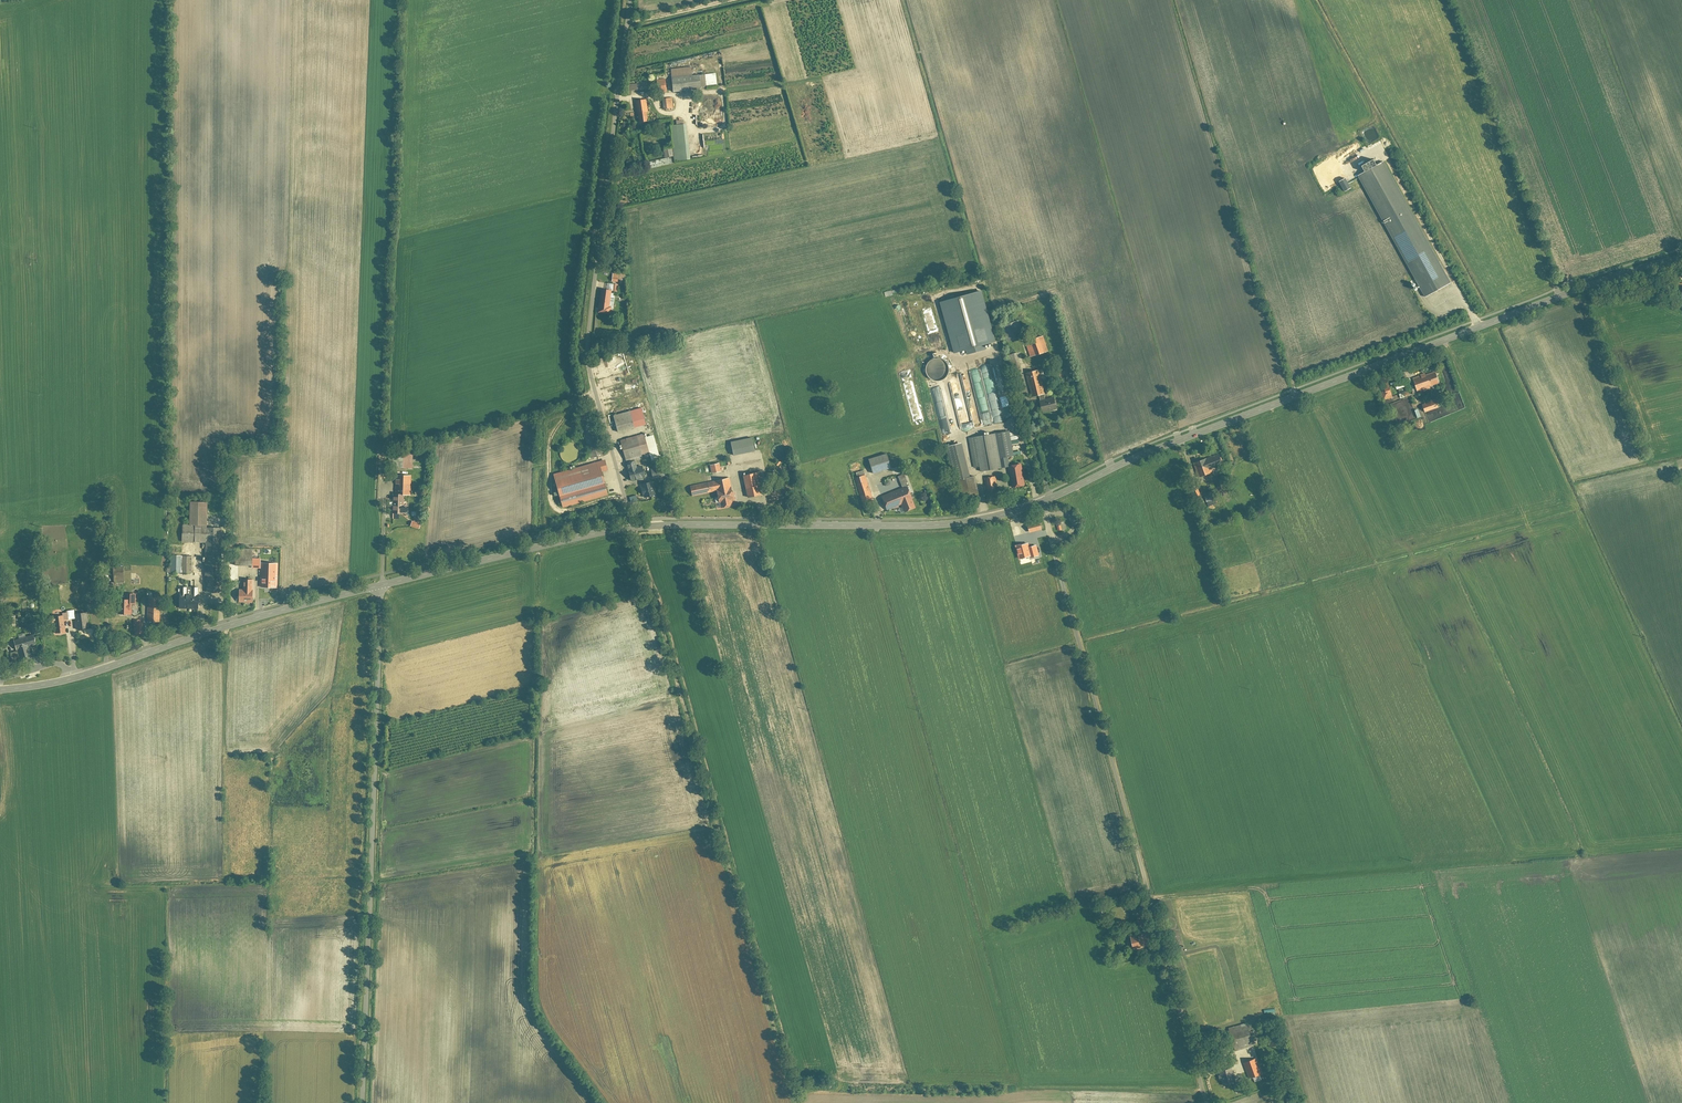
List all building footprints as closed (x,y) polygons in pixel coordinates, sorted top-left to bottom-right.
[(691,68),(670,70),(671,78),(691,77),(691,68)] [(703,75),(705,88),(717,87),(716,74),(703,75)] [(668,80),(669,92),(697,90),(696,78),(668,80)] [(655,80),(656,93),(666,93),(666,79),(655,80)] [(626,81),(627,91),(647,90),(647,80),(626,81)] [(634,98),(636,123),(646,123),(645,97),(634,98)] [(662,99),(662,110),(672,110),(672,99),(662,99)] [(657,120),(658,136),(671,135),(670,119),(657,120)] [(676,121),(676,125),(672,126),(675,151),(687,150),(684,125),(682,125),(681,120),(676,121)] [(1356,177),(1423,298),(1449,283),(1382,162),(1373,167),(1368,160),(1357,166),(1361,174),(1356,177)] [(1336,182),(1341,193),(1351,189),(1345,178),(1336,182)] [(601,291),(598,314),(610,316),(613,292),(601,291)] [(1018,322),(999,327),(1003,343),(1022,338),(1018,322)] [(1024,342),(1030,358),(1046,353),(1041,336),(1024,342)] [(1007,355),(1011,372),(1021,369),(1017,353),(1007,355)] [(1024,374),(1030,398),(1036,397),(1038,403),(1040,413),(1056,411),(1054,399),(1044,400),(1043,395),(1046,395),(1040,371),(1024,374)] [(1413,380),(1416,392),(1438,385),(1434,374),(1413,380)] [(1387,379),(1375,383),(1382,401),(1394,396),(1387,379)] [(1398,394),(1400,400),(1413,395),(1411,389),(1398,394)] [(1421,406),(1424,413),(1437,408),(1435,402),(1421,406)] [(610,415),(615,433),(643,426),(638,408),(610,415)] [(1006,457),(1006,456),(1012,455),(1010,446),(1004,447),(1001,433),(967,439),(973,471),(978,470),(979,473),(1000,469),(998,459),(1006,457)] [(621,442),(626,461),(658,454),(653,434),(621,442)] [(973,477),(968,479),(958,444),(944,448),(954,483),(959,504),(978,499),(973,477)] [(404,452),(405,468),(416,468),(415,451),(404,452)] [(867,459),(870,474),(889,469),(885,455),(867,459)] [(1192,463),(1197,478),(1208,474),(1207,471),(1220,467),(1217,457),(1205,461),(1204,460),(1192,463)] [(606,497),(600,473),(605,472),(602,460),(571,467),(572,471),(551,476),(559,509),(606,497)] [(626,463),(631,481),(646,477),(643,465),(637,467),(635,461),(626,463)] [(1007,466),(1009,489),(1023,487),(1020,465),(1007,466)] [(741,476),(745,499),(762,495),(757,473),(741,476)] [(911,477),(905,479),(903,474),(897,477),(901,488),(907,485),(907,484),(913,482),(911,477)] [(397,476),(397,494),(394,494),(395,515),(408,515),(407,494),(413,494),(413,475),(397,476)] [(860,506),(873,503),(865,475),(853,479),(860,506)] [(984,479),(985,496),(996,495),(994,478),(984,479)] [(689,488),(691,498),(713,493),(717,509),(733,506),(728,479),(711,482),(711,483),(689,488)] [(656,495),(652,481),(640,484),(644,498),(656,495)] [(1188,488),(1193,500),(1200,497),(1195,485),(1188,488)] [(878,497),(882,511),(897,506),(900,514),(914,509),(907,488),(878,497)] [(1202,496),(1206,507),(1216,504),(1212,492),(1202,496)] [(193,503),(193,526),(181,526),(181,544),(208,544),(209,594),(223,594),(222,544),(224,544),(223,526),(210,526),(210,503),(193,503)] [(1027,525),(1029,534),(1041,531),(1039,522),(1027,525)] [(1028,543),(1016,546),(1019,559),(1030,557),(1030,558),(1039,556),(1036,545),(1029,547),(1028,543)] [(241,568),(255,568),(255,550),(241,550),(241,568)] [(181,557),(181,574),(193,573),(193,557),(181,557)] [(262,565),(262,588),(279,588),(279,565),(262,565)] [(242,581),(243,603),(257,603),(256,581),(242,581)] [(182,587),(182,608),(201,608),(201,587),(182,587)] [(133,617),(133,604),(138,604),(138,594),(131,594),(131,600),(120,600),(120,617),(133,617)] [(148,599),(149,623),(160,622),(159,598),(148,599)] [(77,620),(77,630),(87,630),(87,614),(78,614),(78,610),(63,611),(64,617),(54,617),(55,635),(67,635),(66,620),(77,620)] [(31,624),(33,636),(41,634),(39,623),(31,624)] [(13,641),(16,651),(18,651),(21,661),(32,658),(29,647),(36,645),(34,636),(13,641)] [(1128,937),(1130,951),(1150,947),(1148,933),(1128,937)] [(1142,953),(1144,962),(1158,958),(1155,949),(1142,953)] [(1229,1027),(1232,1049),(1254,1045),(1250,1024),(1229,1027)] [(1255,1057),(1241,1062),(1249,1088),(1263,1084),(1255,1057)] [(1228,1067),(1217,1070),(1220,1086),(1231,1084),(1228,1067)]
